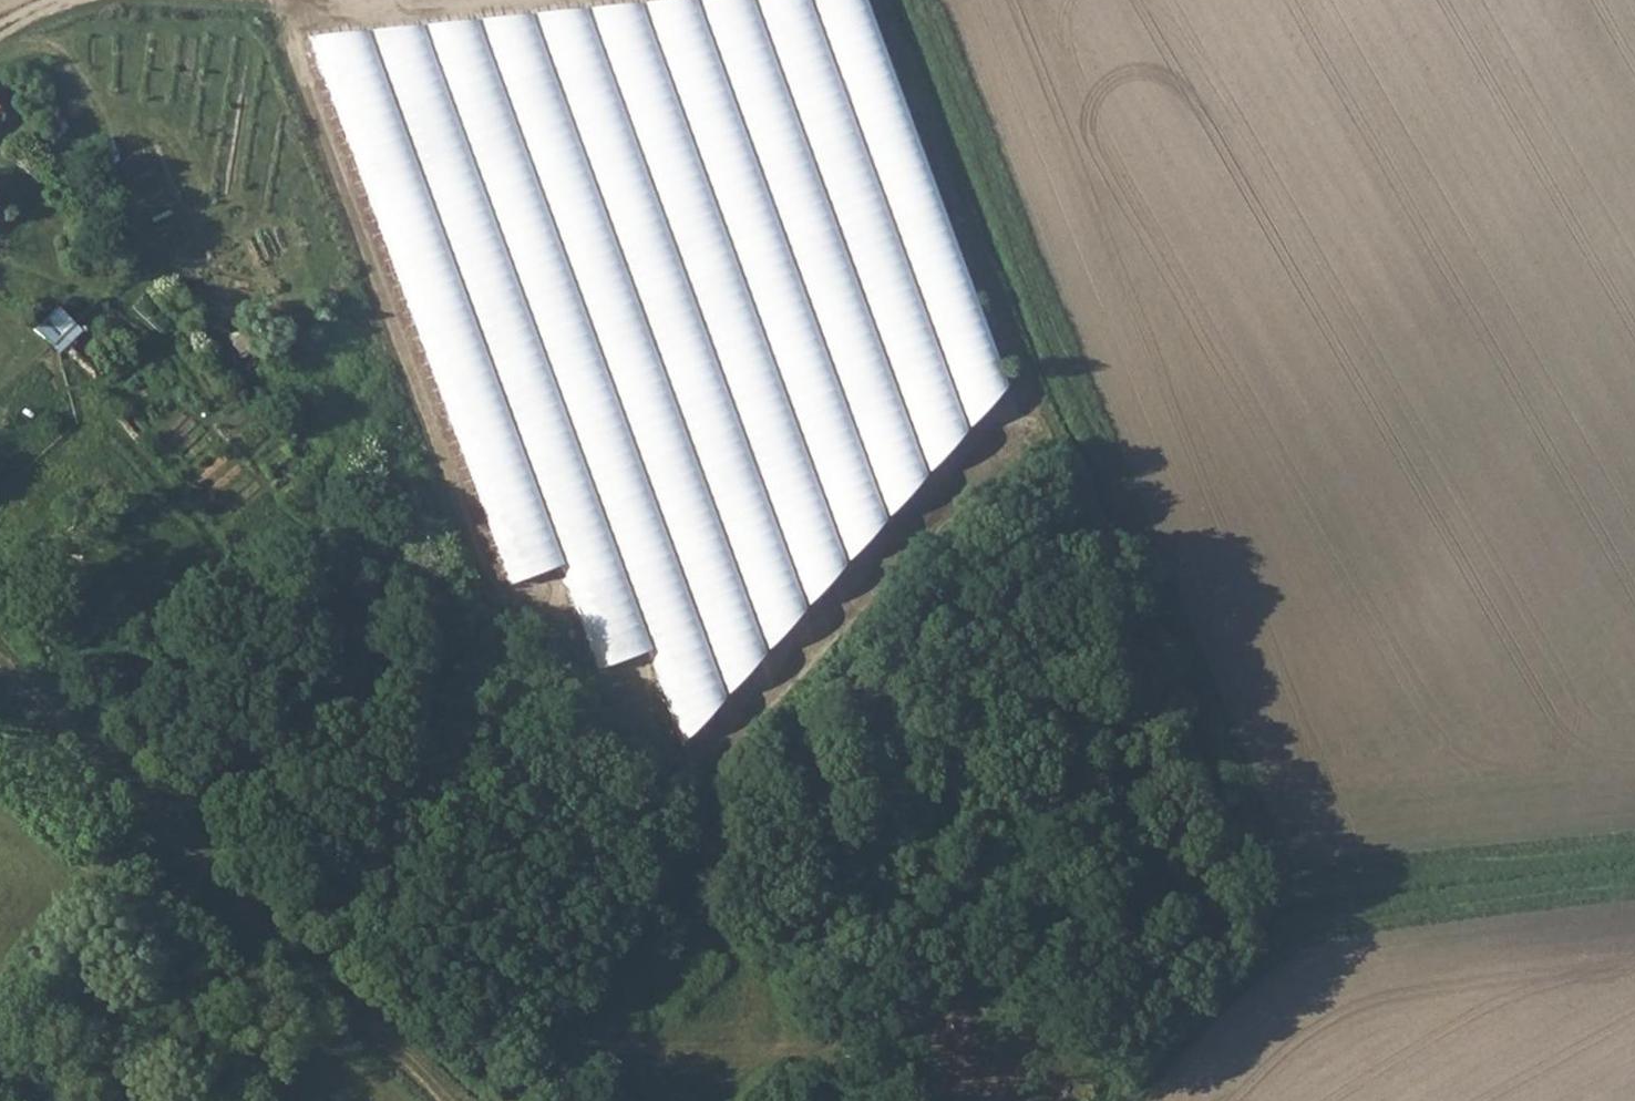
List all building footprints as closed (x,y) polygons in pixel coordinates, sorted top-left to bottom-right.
[(309,35),(511,581),(558,567),(594,662),(643,649),(681,738),(1003,382),(865,0),(669,0),(309,35)] [(65,353),(87,330),(71,314),(48,336),(65,353)]
